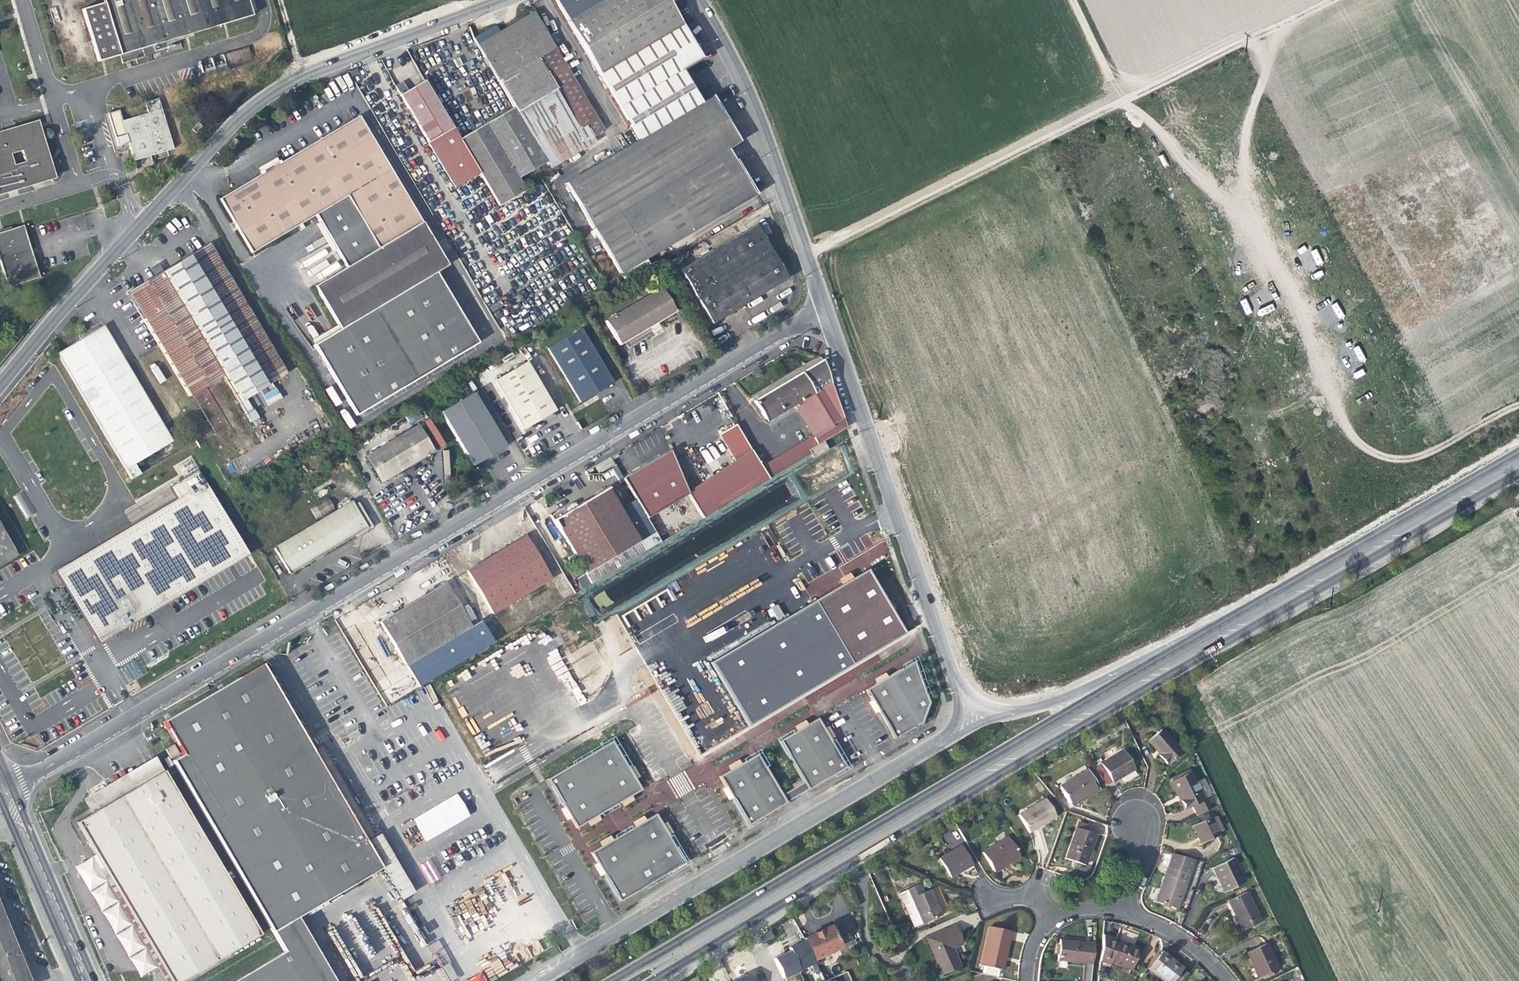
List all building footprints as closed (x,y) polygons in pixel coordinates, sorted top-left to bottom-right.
[(250,10),(247,0),(104,0),(83,6),(98,59),(121,52),(123,60),(169,47),(166,39),(251,14),(250,10)] [(250,10),(255,9),(252,0),(247,0),(250,10)] [(598,75),(679,26),(663,0),(554,0),(567,22),(567,23),(598,75)] [(513,108),(544,162),(602,130),(533,13),(499,33),(495,26),(473,39),(513,108)] [(679,26),(598,75),(630,129),(637,141),(699,104),(679,70),(698,58),(679,26)] [(235,49),(239,60),(251,57),(247,46),(235,49)] [(226,64),(239,60),(235,49),(223,53),(226,64)] [(422,146),(451,128),(422,81),(401,94),(396,86),(388,91),(422,146)] [(400,93),(408,88),(403,81),(396,86),(400,93)] [(129,141),(133,155),(150,150),(151,154),(174,147),(158,96),(145,100),(148,111),(123,119),(119,108),(107,111),(118,145),(129,141)] [(626,288),(651,274),(642,260),(616,215),(725,150),(738,142),(711,97),(699,104),(637,141),(624,148),(563,184),(626,288)] [(544,162),(513,108),(459,139),(497,205),(523,191),(516,178),(544,162)] [(449,267),(358,116),(279,163),(277,161),(261,170),(262,173),(219,199),(252,253),(316,214),(320,222),(336,250),(347,268),(315,287),(337,326),(340,330),(313,345),(357,417),(479,344),(437,274),(449,267)] [(52,176),(37,123),(0,133),(0,191),(52,176)] [(451,128),(422,146),(448,191),(478,173),(451,128)] [(606,138),(602,130),(545,163),(549,171),(606,138)] [(150,150),(133,155),(134,159),(151,154),(150,150)] [(731,161),(725,150),(616,215),(642,260),(651,274),(658,269),(650,256),(751,196),(731,161)] [(336,250),(320,222),(311,226),(327,254),(336,250)] [(20,226),(36,278),(39,277),(23,225),(20,226)] [(36,278),(20,226),(11,229),(0,232),(0,266),(7,287),(36,278)] [(731,311),(783,281),(752,228),(678,271),(709,324),(731,311)] [(284,375),(207,245),(160,273),(157,266),(150,271),(153,277),(126,294),(187,398),(221,377),(237,403),(284,375)] [(1316,266),(1322,263),(1317,248),(1311,251),(1316,266)] [(657,324),(673,314),(659,290),(604,323),(618,347),(647,330),(657,324)] [(1245,315),(1252,313),(1247,299),(1241,300),(1245,315)] [(1340,318),(1345,315),(1337,302),(1332,305),(1340,318)] [(337,326),(307,342),(313,345),(340,330),(337,326)] [(58,353),(130,480),(139,475),(133,464),(170,442),(102,327),(58,353)] [(596,393),(610,385),(578,332),(547,350),(578,404),(596,393)] [(749,397),(752,402),(798,375),(820,362),(816,359),(810,362),(759,391),(749,397)] [(541,419),(555,410),(526,361),(493,381),(521,430),(524,428),(532,423),(541,419)] [(822,442),(845,430),(844,429),(840,414),(827,380),(821,361),(820,362),(798,375),(752,402),(762,421),(763,420),(771,415),(773,418),(783,413),(781,410),(789,405),(793,411),(809,439),(759,468),(766,480),(808,455),(806,451),(822,442)] [(490,454),(503,447),(471,394),(440,413),(472,466),(476,463),(485,458),(490,454)] [(768,425),(793,411),(789,405),(781,410),(783,413),(773,418),(771,415),(763,420),(768,425)] [(250,424),(256,420),(252,412),(245,416),(250,424)] [(410,464),(433,451),(418,425),(364,457),(379,482),(400,470),(410,464)] [(701,519),(766,480),(759,468),(751,455),(734,426),(718,436),(735,465),(724,471),(686,494),(686,495),(701,519)] [(824,446),(822,442),(806,451),(808,455),(824,446)] [(654,460),(621,479),(645,519),(686,495),(686,494),(671,456),(670,456),(669,451),(654,460)] [(181,479),(198,468),(191,456),(173,466),(181,479)] [(95,643),(250,553),(203,470),(173,487),(179,497),(133,524),(53,569),(95,643)] [(584,574),(638,542),(607,488),(595,495),(562,515),(553,520),(584,574)] [(315,518),(335,510),(331,499),(311,507),(315,518)] [(302,567),(354,536),(365,529),(352,507),(350,503),(273,549),(288,575),(302,567)] [(358,503),(352,507),(365,529),(354,536),(356,538),(373,528),(358,503)] [(19,559),(0,521),(0,569),(19,559)] [(491,614),(550,579),(524,537),(497,553),(467,571),(491,614)] [(850,562),(839,568),(843,575),(854,569),(850,562)] [(406,666),(470,628),(445,585),(430,593),(380,622),(406,666)] [(471,621),(476,619),(468,603),(463,605),(471,621)] [(778,604),(770,608),(776,620),(784,616),(778,604)] [(913,660),(864,689),(871,700),(877,710),(894,738),(921,722),(928,703),(913,660)] [(164,723),(184,756),(173,763),(277,940),(284,951),(232,980),(302,980),(293,966),(310,957),(289,922),(304,914),(384,866),(368,840),(313,748),(263,664),(214,693),(164,723)] [(877,710),(871,700),(867,702),(873,713),(877,710)] [(795,730),(778,740),(807,790),(846,767),(829,739),(823,729),(817,718),(806,724),(795,730)] [(795,730),(806,724),(804,720),(793,726),(795,730)] [(827,726),(823,729),(829,739),(833,737),(827,726)] [(1149,740),(1160,753),(1159,754),(1162,758),(1167,764),(1181,752),(1161,729),(1149,740)] [(612,741),(547,779),(563,807),(570,818),(576,828),(587,822),(598,816),(620,802),(631,796),(641,790),(635,779),(628,769),(612,741)] [(313,748),(368,840),(378,835),(323,742),(313,748)] [(1120,776),(1133,768),(1134,768),(1123,749),(1101,762),(1111,781),(1116,778),(1120,776)] [(731,798),(748,825),(786,802),(757,753),(740,764),(729,770),(718,776),(726,788),(731,798)] [(84,800),(93,815),(164,773),(165,773),(157,759),(84,800)] [(729,770),(740,764),(737,760),(727,766),(729,770)] [(632,766),(628,769),(635,779),(639,777),(632,766)] [(1136,775),(1133,768),(1120,776),(1122,780),(1125,781),(1136,775)] [(1088,770),(1060,786),(1070,804),(1080,797),(1082,800),(1090,795),(1099,790),(1088,770)] [(1172,778),(1174,782),(1188,775),(1186,771),(1172,778)] [(104,868),(115,887),(161,966),(169,980),(185,980),(260,937),(164,773),(93,815),(78,824),(104,868)] [(1190,774),(1188,775),(1174,782),(1171,784),(1178,798),(1185,812),(1193,808),(1198,817),(1209,811),(1190,774)] [(731,798),(726,788),(722,791),(727,800),(731,798)] [(425,841),(471,817),(459,794),(413,818),(425,841)] [(631,796),(620,802),(622,806),(633,800),(631,796)] [(1018,814),(1028,832),(1042,824),(1056,817),(1046,799),(1018,814)] [(570,818),(563,807),(560,809),(566,820),(570,818)] [(661,824),(655,814),(645,820),(634,826),(623,833),(612,840),(601,846),(590,852),(597,863),(603,874),(620,901),(651,882),(684,863),(668,835),(661,824)] [(598,816),(587,822),(589,826),(600,820),(598,816)] [(634,826),(645,820),(642,816),(632,822),(634,826)] [(1197,836),(1202,845),(1219,836),(1211,819),(1193,828),(1197,836)] [(666,822),(661,824),(668,835),(672,833),(666,822)] [(1074,863),(1084,866),(1095,836),(1075,829),(1065,859),(1074,863)] [(378,835),(368,840),(384,866),(402,896),(416,888),(382,832),(378,835)] [(601,846),(612,840),(609,836),(599,842),(601,846)] [(982,852),(994,871),(1007,863),(1019,856),(1008,837),(982,852)] [(939,859),(950,877),(962,870),(971,865),(960,847),(939,859)] [(1157,901),(1176,909),(1184,890),(1189,892),(1190,890),(1185,888),(1190,876),(1195,860),(1174,853),(1169,866),(1157,901)] [(1219,881),(1225,893),(1245,883),(1233,859),(1213,869),(1219,881)] [(603,874),(597,863),(593,865),(599,876),(603,874)] [(161,966),(115,887),(104,868),(98,872),(108,890),(89,901),(135,980),(154,970),(160,980),(169,980),(161,966)] [(919,886),(898,895),(907,917),(913,929),(940,917),(935,905),(929,892),(922,894),(919,886)] [(1247,893),(1229,902),(1236,917),(1243,932),(1261,923),(1247,893)] [(4,922),(0,911),(0,980),(28,980),(4,922)] [(302,980),(344,980),(304,914),(289,922),(310,957),(293,966),(302,980)] [(805,941),(813,958),(839,946),(830,926),(804,937),(805,941)] [(926,940),(942,976),(959,969),(950,950),(962,944),(959,938),(955,928),(926,940)] [(997,970),(1000,971),(1004,954),(1006,941),(1005,940),(1007,932),(987,928),(979,967),(982,967),(980,974),(995,977),(997,970)] [(849,933),(855,947),(863,943),(857,929),(849,933)] [(260,937),(185,980),(196,980),(263,943),(260,937)] [(1083,963),(1083,959),(1091,959),(1093,942),(1058,939),(1057,949),(1056,960),(1083,963)] [(815,963),(805,941),(800,943),(792,947),(802,968),(815,963)] [(1110,962),(1130,969),(1138,949),(1130,946),(1118,942),(1110,962)] [(1254,966),(1260,978),(1279,968),(1267,944),(1248,954),(1254,966)] [(1161,951),(1148,969),(1164,980),(1173,980),(1183,966),(1173,959),(1161,951)] [(1091,959),(1083,959),(1083,963),(1081,980),(1089,980),(1091,959)] [(761,968),(732,978),(733,980),(766,980),(761,968)] [(482,972),(465,980),(487,980),(482,972)]
